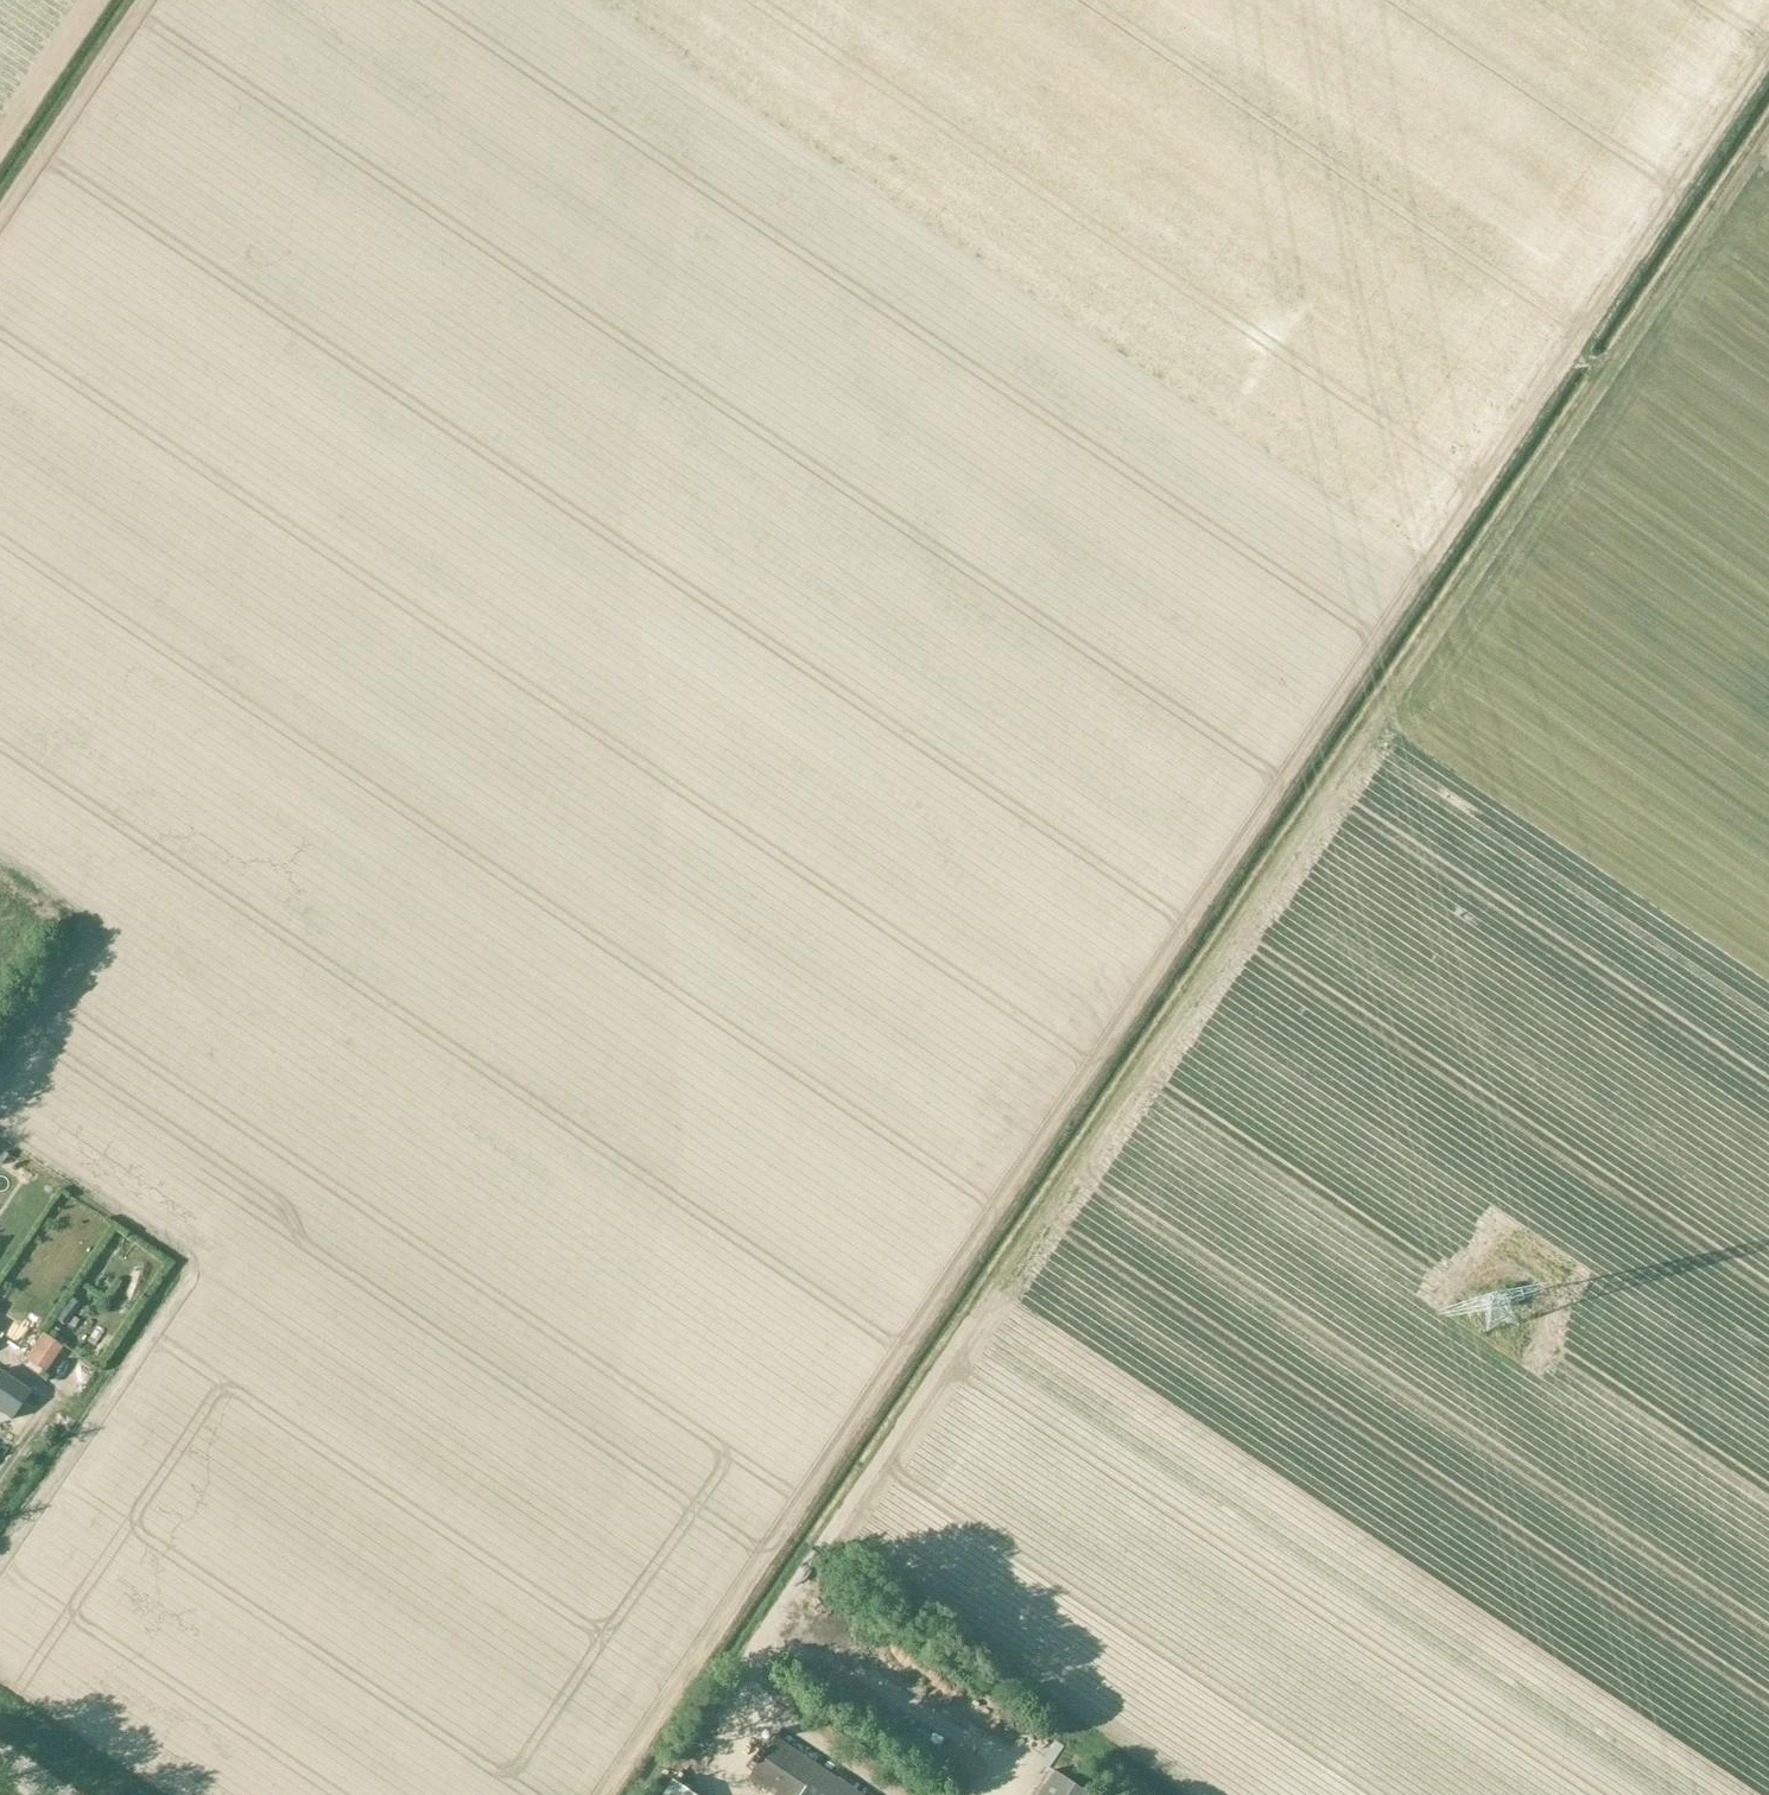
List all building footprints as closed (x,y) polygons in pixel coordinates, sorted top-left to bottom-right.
[(22,1181),(0,1165),(0,1212),(22,1181)] [(7,1349),(18,1326),(0,1318),(0,1346),(7,1349)] [(22,1356),(44,1369),(60,1342),(39,1328),(22,1356)] [(16,1383),(0,1366),(0,1398),(16,1383)] [(775,1741),(749,1780),(773,1794),(857,1794),(775,1741)] [(1033,1794),(1085,1794),(1048,1771),(1033,1794)] [(665,1794),(695,1794),(674,1781),(665,1794)]
